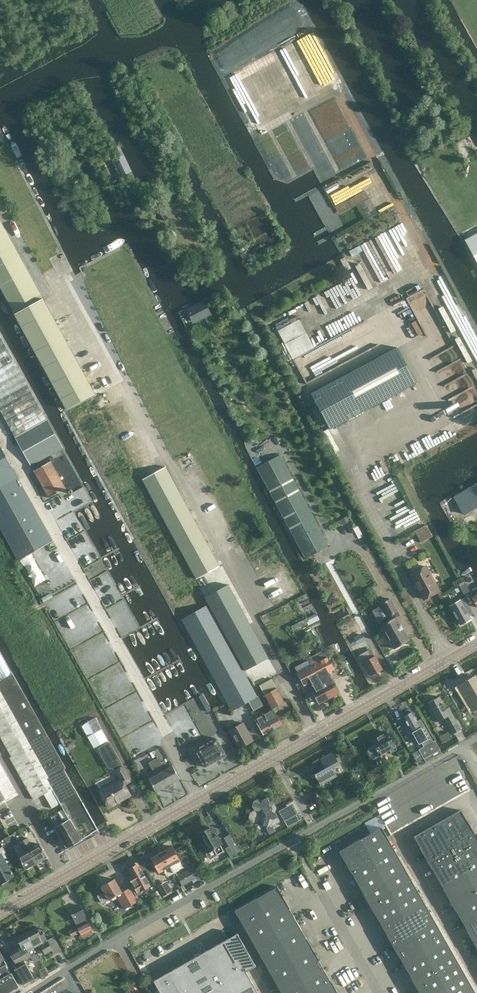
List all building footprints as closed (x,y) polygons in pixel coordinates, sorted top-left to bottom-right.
[(124,155),(112,160),(119,177),(132,171),(124,155)] [(348,209),(363,201),(358,194),(344,201),(348,209)] [(173,218),(167,208),(160,212),(166,222),(173,218)] [(43,299),(37,289),(0,220),(0,287),(5,297),(14,312),(15,314),(43,299)] [(465,240),(476,263),(476,233),(465,240)] [(361,244),(350,249),(353,255),(364,250),(361,244)] [(374,285),(401,272),(393,256),(389,258),(392,263),(385,266),(381,259),(365,267),(374,285)] [(445,324),(476,386),(476,332),(465,308),(455,310),(454,303),(450,303),(449,296),(447,296),(439,300),(440,306),(444,305),(445,321),(445,320),(445,324)] [(95,394),(43,299),(15,314),(67,409),(94,394),(95,394)] [(186,309),(193,323),(211,314),(204,300),(186,309)] [(291,358),(315,346),(301,318),(277,329),(291,358)] [(295,358),(309,386),(344,370),(341,362),(358,354),(353,343),(349,344),(344,333),(303,352),(304,354),(295,358)] [(15,438),(47,420),(0,335),(0,410),(15,438)] [(416,383),(397,347),(311,393),(330,429),(416,383)] [(48,419),(47,420),(15,438),(31,466),(63,448),(48,419)] [(52,541),(0,447),(0,528),(18,560),(52,541)] [(257,468),(302,553),(326,541),(280,455),(257,468)] [(33,471),(49,498),(66,488),(54,467),(50,462),(33,471)] [(142,479),(196,578),(219,566),(165,466),(142,479)] [(454,497),(464,514),(476,506),(476,483),(454,497)] [(347,516),(340,519),(342,525),(349,521),(347,516)] [(424,521),(414,527),(422,542),(432,536),(424,521)] [(424,599),(439,591),(426,566),(411,574),(424,599)] [(464,594),(470,591),(464,581),(458,584),(464,594)] [(228,584),(204,598),(244,671),(268,657),(228,584)] [(450,591),(454,599),(462,595),(458,586),(450,591)] [(390,599),(390,598),(381,604),(389,618),(382,622),(383,624),(381,625),(381,626),(385,632),(383,633),(387,640),(389,639),(394,648),(409,640),(409,639),(394,613),(397,611),(397,610),(397,611),(390,599)] [(470,619),(459,600),(450,606),(460,624),(470,619)] [(207,605),(181,619),(232,711),(248,702),(253,710),(263,705),(258,696),(257,696),(207,605)] [(316,613),(307,618),(310,625),(320,620),(316,613)] [(361,633),(353,637),(357,644),(365,641),(361,633)] [(361,664),(363,662),(371,676),(382,670),(374,655),(373,656),(369,649),(357,656),(361,664)] [(0,680),(11,674),(0,654),(0,679),(0,680)] [(312,666),(329,699),(338,693),(327,673),(334,669),(328,657),(312,666)] [(319,704),(329,699),(312,666),(297,673),(304,686),(311,682),(314,689),(312,690),(319,704)] [(12,673),(11,674),(0,680),(0,679),(0,736),(35,799),(44,794),(52,790),(70,780),(64,769),(65,768),(12,673)] [(462,687),(475,708),(476,707),(476,675),(469,679),(470,682),(462,687)] [(272,709),(284,702),(276,689),(265,695),(268,701),(266,703),(270,711),(272,709)] [(203,694),(199,696),(208,712),(211,710),(203,694)] [(448,707),(446,709),(439,696),(428,703),(438,721),(444,718),(453,734),(461,729),(448,708),(449,708),(448,707)] [(272,729),(281,724),(273,709),(272,709),(270,711),(264,714),(272,729)] [(413,729),(411,731),(418,743),(420,742),(422,745),(417,748),(425,762),(441,753),(434,740),(433,741),(420,719),(417,721),(412,711),(403,716),(410,729),(413,728),(413,729)] [(264,734),(272,729),(264,714),(255,719),(264,734)] [(93,748),(108,740),(95,718),(81,725),(93,748)] [(229,730),(239,748),(253,740),(243,723),(229,730)] [(442,736),(439,738),(443,744),(453,738),(449,731),(441,735),(442,736)] [(371,741),(374,747),(367,751),(372,758),(379,754),(379,755),(389,750),(390,753),(396,750),(387,732),(371,741)] [(205,767),(226,755),(216,738),(195,749),(205,767)] [(109,808),(119,802),(118,801),(120,800),(121,801),(130,796),(124,785),(131,781),(123,767),(121,765),(122,765),(109,742),(99,748),(100,751),(100,752),(108,767),(113,768),(119,778),(98,790),(109,808)] [(337,776),(332,768),(339,764),(332,752),(320,759),(325,768),(314,774),(320,786),(337,776)] [(153,760),(167,785),(179,779),(172,765),(162,771),(160,766),(162,765),(158,757),(153,760)] [(155,792),(167,785),(153,760),(148,763),(152,770),(155,769),(158,773),(148,779),(155,792)] [(375,767),(368,772),(371,778),(379,774),(375,767)] [(15,796),(12,792),(14,790),(13,788),(10,789),(0,771),(0,805),(15,796)] [(56,826),(55,827),(67,848),(92,833),(98,829),(70,780),(52,790),(60,803),(63,809),(59,812),(50,816),(56,826)] [(52,790),(44,794),(51,808),(60,803),(52,790)] [(266,797),(262,799),(262,800),(257,798),(253,801),(251,806),(254,810),(250,812),(248,817),(251,822),(255,823),(260,821),(262,825),(268,826),(271,824),(272,826),(280,822),(277,817),(275,812),(276,807),(274,803),(269,802),(266,797)] [(292,803),(278,811),(287,827),(301,819),(292,803)] [(461,810),(414,836),(420,847),(419,847),(432,869),(432,868),(443,889),(455,910),(456,910),(467,930),(467,931),(476,949),(476,838),(467,820),(461,810)] [(202,844),(209,859),(223,851),(219,845),(220,845),(210,827),(205,830),(203,829),(199,831),(199,833),(198,834),(203,844),(202,844)] [(459,963),(381,827),(339,851),(351,873),(352,873),(363,893),(375,914),(387,934),(386,935),(399,956),(410,976),(420,992),(476,992),(459,963)] [(225,848),(230,857),(240,851),(230,834),(224,838),(229,846),(225,848)] [(23,840),(36,863),(41,860),(42,861),(46,859),(45,858),(47,857),(39,843),(31,848),(30,846),(31,844),(27,838),(23,840)] [(25,869),(27,868),(28,869),(32,867),(31,866),(36,863),(23,840),(19,843),(22,850),(24,849),(26,851),(17,856),(25,869)] [(240,845),(243,851),(249,847),(246,842),(240,845)] [(0,885),(14,876),(6,863),(10,860),(2,846),(0,848),(0,885)] [(161,853),(173,873),(179,870),(175,864),(180,861),(172,846),(170,847),(169,846),(163,850),(164,852),(161,853)] [(173,873),(161,853),(159,855),(158,853),(152,856),(152,857),(150,858),(159,874),(164,871),(167,876),(173,873)] [(138,864),(128,870),(130,874),(128,876),(126,878),(136,896),(142,892),(141,890),(150,885),(138,864)] [(177,877),(181,885),(198,876),(194,867),(177,877)] [(124,909),(139,900),(131,887),(123,891),(125,893),(123,894),(114,879),(101,886),(104,892),(97,896),(101,903),(108,899),(108,900),(112,898),(113,899),(116,897),(115,896),(117,895),(124,909)] [(166,881),(158,886),(163,895),(171,890),(166,881)] [(282,992),(338,992),(331,980),(330,980),(319,960),(307,938),(306,939),(289,908),(277,886),(235,910),(282,992)] [(70,910),(78,926),(69,931),(72,936),(79,932),(81,935),(91,930),(85,919),(86,918),(80,906),(70,910)] [(26,932),(34,948),(40,944),(45,954),(51,950),(54,954),(60,951),(53,937),(47,940),(43,934),(40,935),(35,927),(26,932)] [(17,964),(24,960),(34,955),(34,951),(33,948),(34,948),(26,932),(17,937),(21,946),(18,948),(16,946),(9,950),(16,963),(17,964)] [(154,980),(161,992),(258,992),(246,971),(255,966),(256,966),(237,933),(185,963),(154,980)] [(4,960),(0,962),(0,992),(9,992),(19,987),(4,960)] [(24,960),(17,964),(16,963),(12,965),(23,985),(34,978),(24,960)] [(45,967),(40,970),(44,977),(48,974),(45,968),(45,967)]
